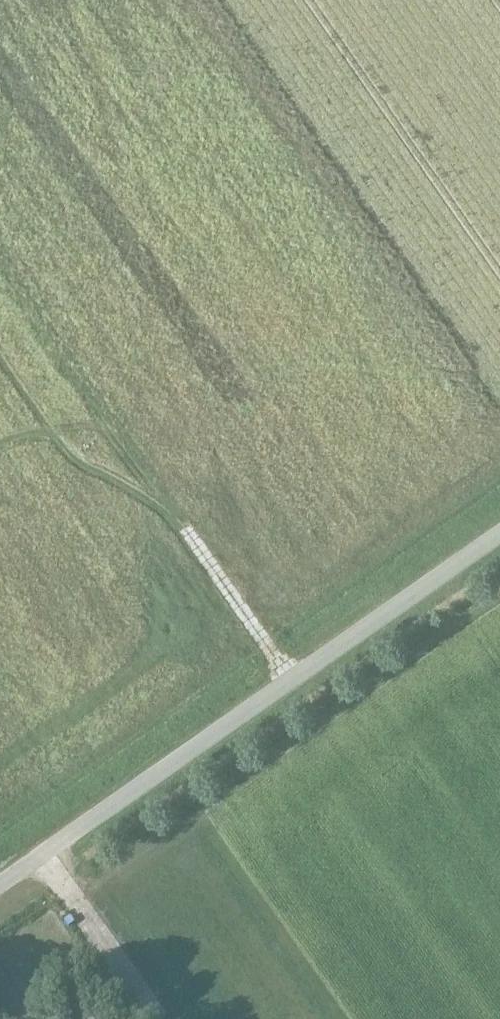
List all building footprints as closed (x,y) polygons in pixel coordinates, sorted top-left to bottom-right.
[(48,1018),(69,1018),(62,1010),(48,1018)]
